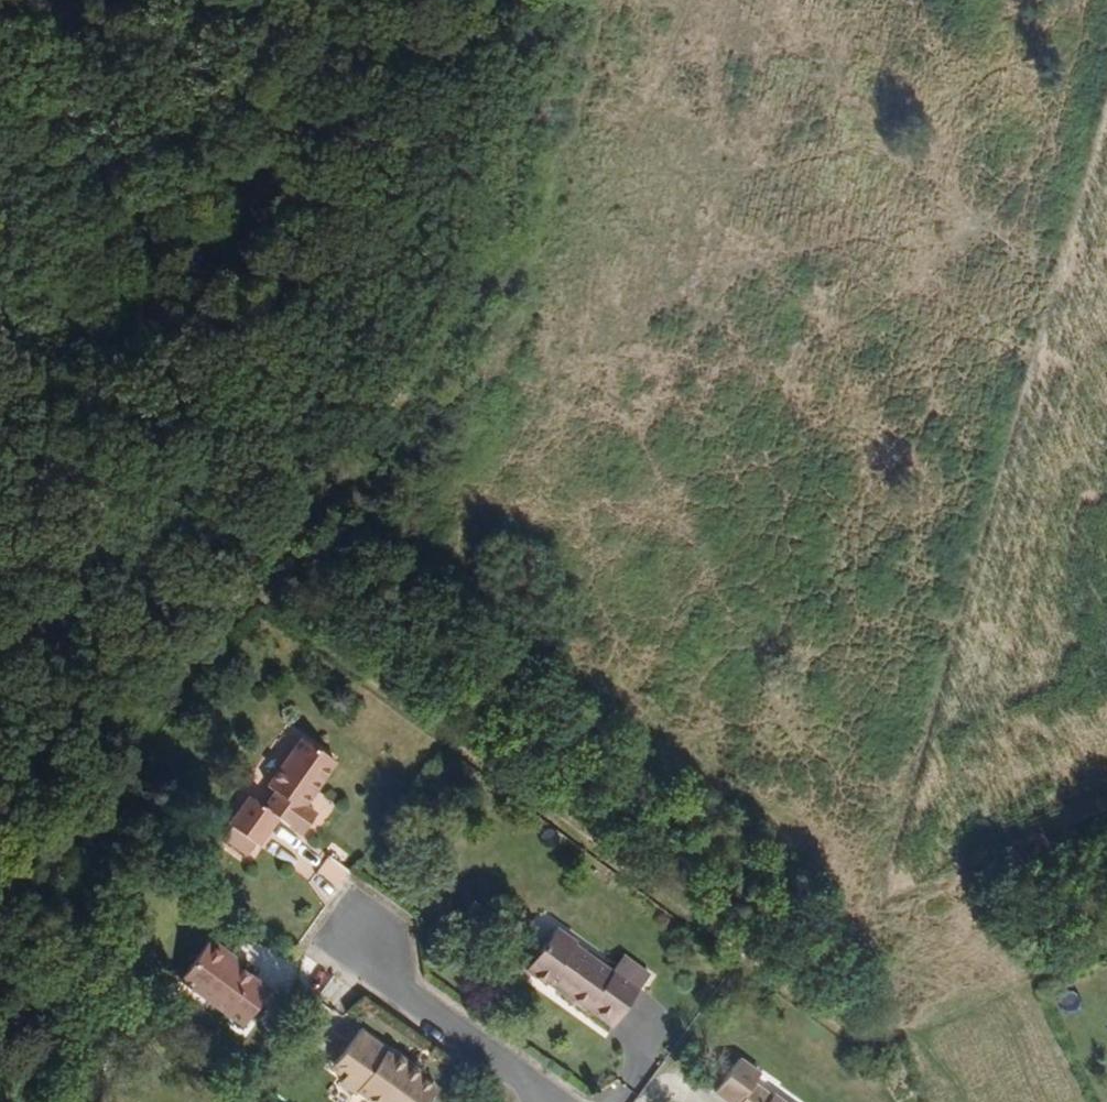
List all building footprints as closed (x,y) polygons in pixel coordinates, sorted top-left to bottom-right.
[(312,805),(302,798),(334,754),(298,730),(262,781),(267,784),(260,796),(245,787),(225,818),(231,822),(224,833),(245,847),(251,837),(255,839),(274,811),(298,827),(312,805)] [(332,857),(315,878),(335,893),(352,872),(332,857)] [(546,982),(612,1027),(640,988),(612,968),(555,927),(540,949),(532,945),(518,967),(543,985),(546,982)] [(243,1020),(268,982),(237,962),(225,955),(229,948),(207,933),(177,974),(243,1020)] [(225,955),(237,962),(241,955),(229,948),(225,955)] [(640,988),(650,973),(622,954),(612,968),(640,988)] [(290,1026),(296,1029),(303,1020),(297,1016),(290,1026)] [(435,1083),(354,1024),(326,1063),(381,1101),(422,1101),(435,1083)] [(755,1078),(759,1073),(741,1059),(716,1094),(727,1101),(789,1101),(755,1078)]
